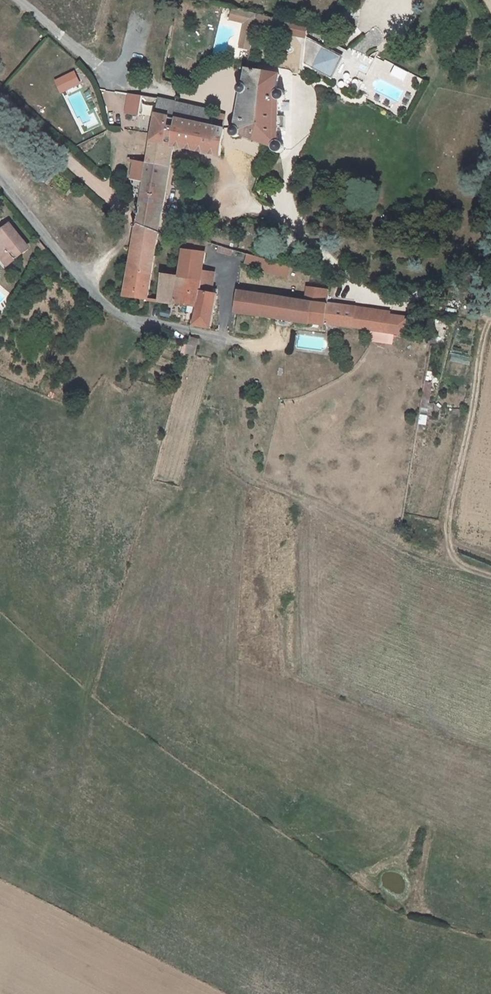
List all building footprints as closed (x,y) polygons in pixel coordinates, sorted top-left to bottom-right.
[(236,9),(233,20),(241,22),(243,12),(243,11),(236,9)] [(259,15),(243,11),(243,12),(241,22),(248,23),(243,48),(252,50),(259,15)] [(343,57),(307,38),(304,64),(332,78),(343,57)] [(373,42),(357,41),(356,49),(372,50),(373,42)] [(241,93),(234,128),(233,129),(232,129),(231,131),(230,132),(230,133),(231,135),(232,136),(234,136),(236,136),(238,134),(274,148),(274,149),(275,150),(276,151),(278,151),(280,151),(281,150),(281,149),(282,147),(281,146),(280,144),(279,143),(278,143),(279,100),(282,99),(283,98),(284,97),(284,95),(284,93),(281,91),(279,91),(276,93),(280,75),(246,69),(243,85),(241,85),(238,86),(237,89),(238,91),(239,92),(240,93),(241,93)] [(142,96),(128,93),(125,112),(138,114),(142,96)] [(174,103),(159,100),(156,115),(171,118),(174,103)] [(174,103),(171,118),(208,126),(211,111),(174,103)] [(175,147),(219,156),(224,129),(208,126),(171,118),(156,115),(155,120),(147,165),(144,182),(140,206),(163,211),(175,147)] [(134,163),(131,180),(144,182),(147,165),(134,163)] [(163,211),(140,206),(139,210),(138,210),(137,210),(136,211),(136,212),(137,214),(138,214),(136,224),(159,233),(163,211)] [(135,224),(134,224),(133,225),(133,226),(133,227),(134,228),(135,228),(135,236),(125,297),(148,300),(159,233),(136,224),(135,224)] [(2,258),(23,241),(10,225),(0,232),(0,255),(2,258)] [(206,254),(207,243),(186,238),(184,250),(206,254)] [(233,251),(219,247),(217,253),(232,256),(233,251)] [(206,254),(184,250),(180,278),(202,281),(203,272),(206,254)] [(259,268),(262,259),(248,255),(245,264),(259,268)] [(212,288),(214,274),(203,272),(202,281),(201,287),(212,288)] [(201,287),(202,281),(180,278),(163,275),(159,302),(197,308),(201,287)] [(212,288),(201,287),(197,308),(193,325),(210,329),(214,310),(216,294),(211,294),(212,288)] [(314,303),(328,305),(329,292),(316,290),(314,303)] [(236,313),(262,317),(265,296),(239,291),(236,313)] [(314,303),(265,296),(262,317),(294,322),(326,326),(328,306),(328,305),(314,303)] [(328,306),(326,326),(334,327),(368,332),(382,334),(387,335),(389,317),(366,314),(367,312),(328,306)] [(409,320),(389,317),(387,335),(405,337),(409,320)] [(380,343),(382,334),(368,332),(367,341),(380,343)] [(197,340),(190,338),(186,353),(193,355),(194,351),(197,340)]
